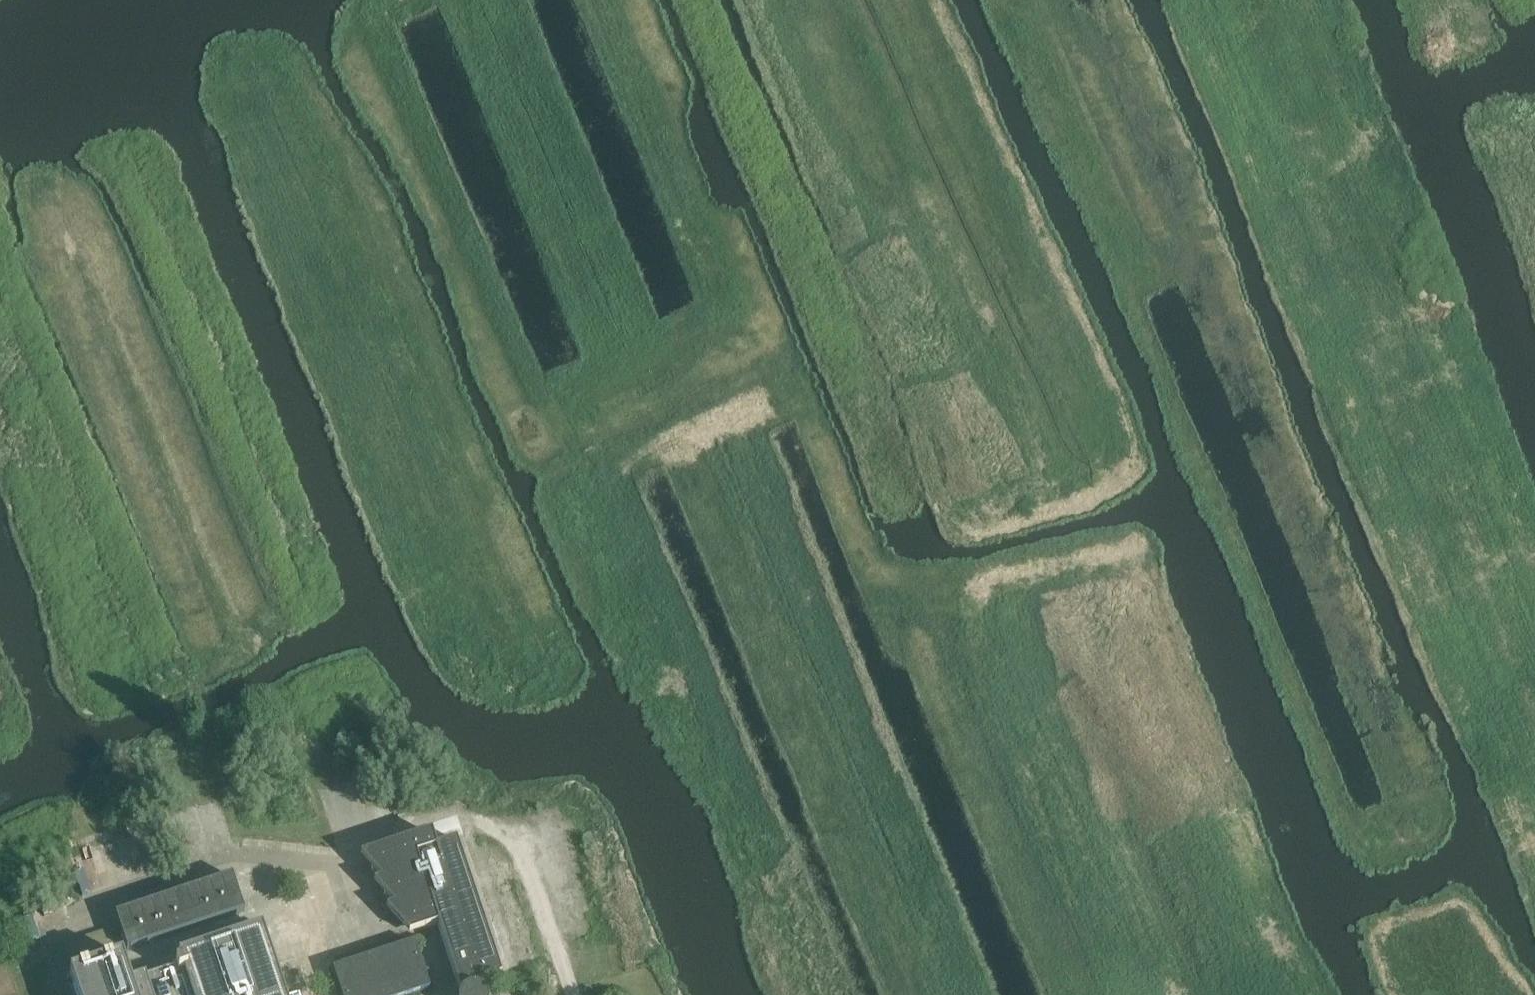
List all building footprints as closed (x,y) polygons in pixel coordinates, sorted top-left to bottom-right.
[(484,994),(483,994),(482,992),(480,991),(479,990),(477,990),(475,989),(474,989),(474,984),(501,975),(460,852),(456,840),(436,847),(431,833),(406,842),(360,857),(381,880),(374,883),(394,906),(387,908),(409,933),(425,928),(439,924),(448,951),(460,989),(464,993),(463,994),(462,994),(484,994)] [(151,938),(246,911),(236,875),(116,910),(125,941),(149,934),(151,938)] [(71,974),(78,994),(284,994),(262,928),(259,929),(257,923),(219,936),(221,942),(180,956),(182,964),(177,966),(177,968),(131,984),(122,957),(73,974),(71,974)] [(66,953),(73,972),(119,957),(112,937),(66,953)] [(429,989),(414,942),(398,948),(396,941),(339,960),(341,966),(333,969),(342,994),(410,994),(429,989)]
